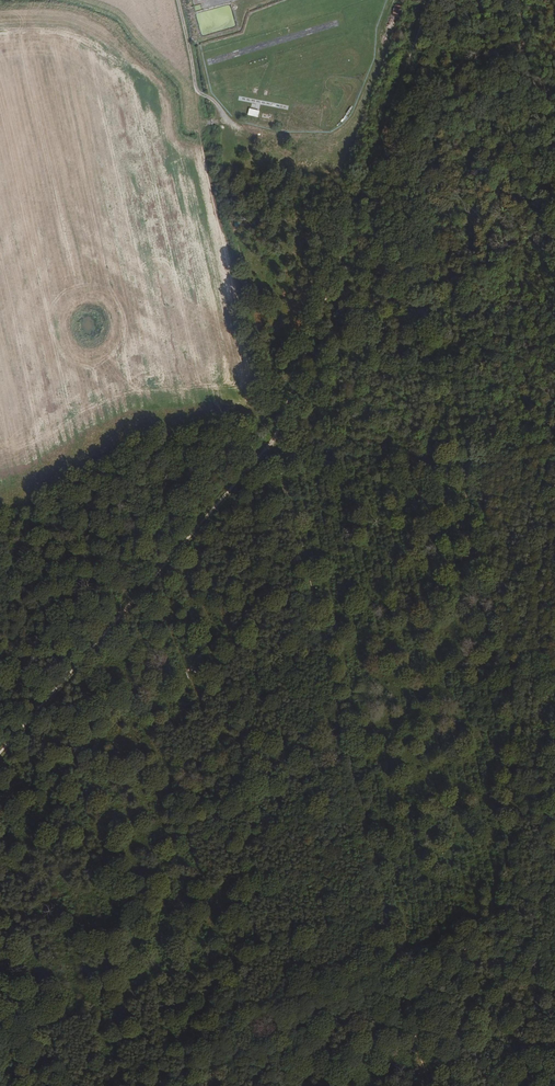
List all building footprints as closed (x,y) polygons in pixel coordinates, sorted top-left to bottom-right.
[(249,115),(259,117),(261,111),(250,108),(249,115)]
